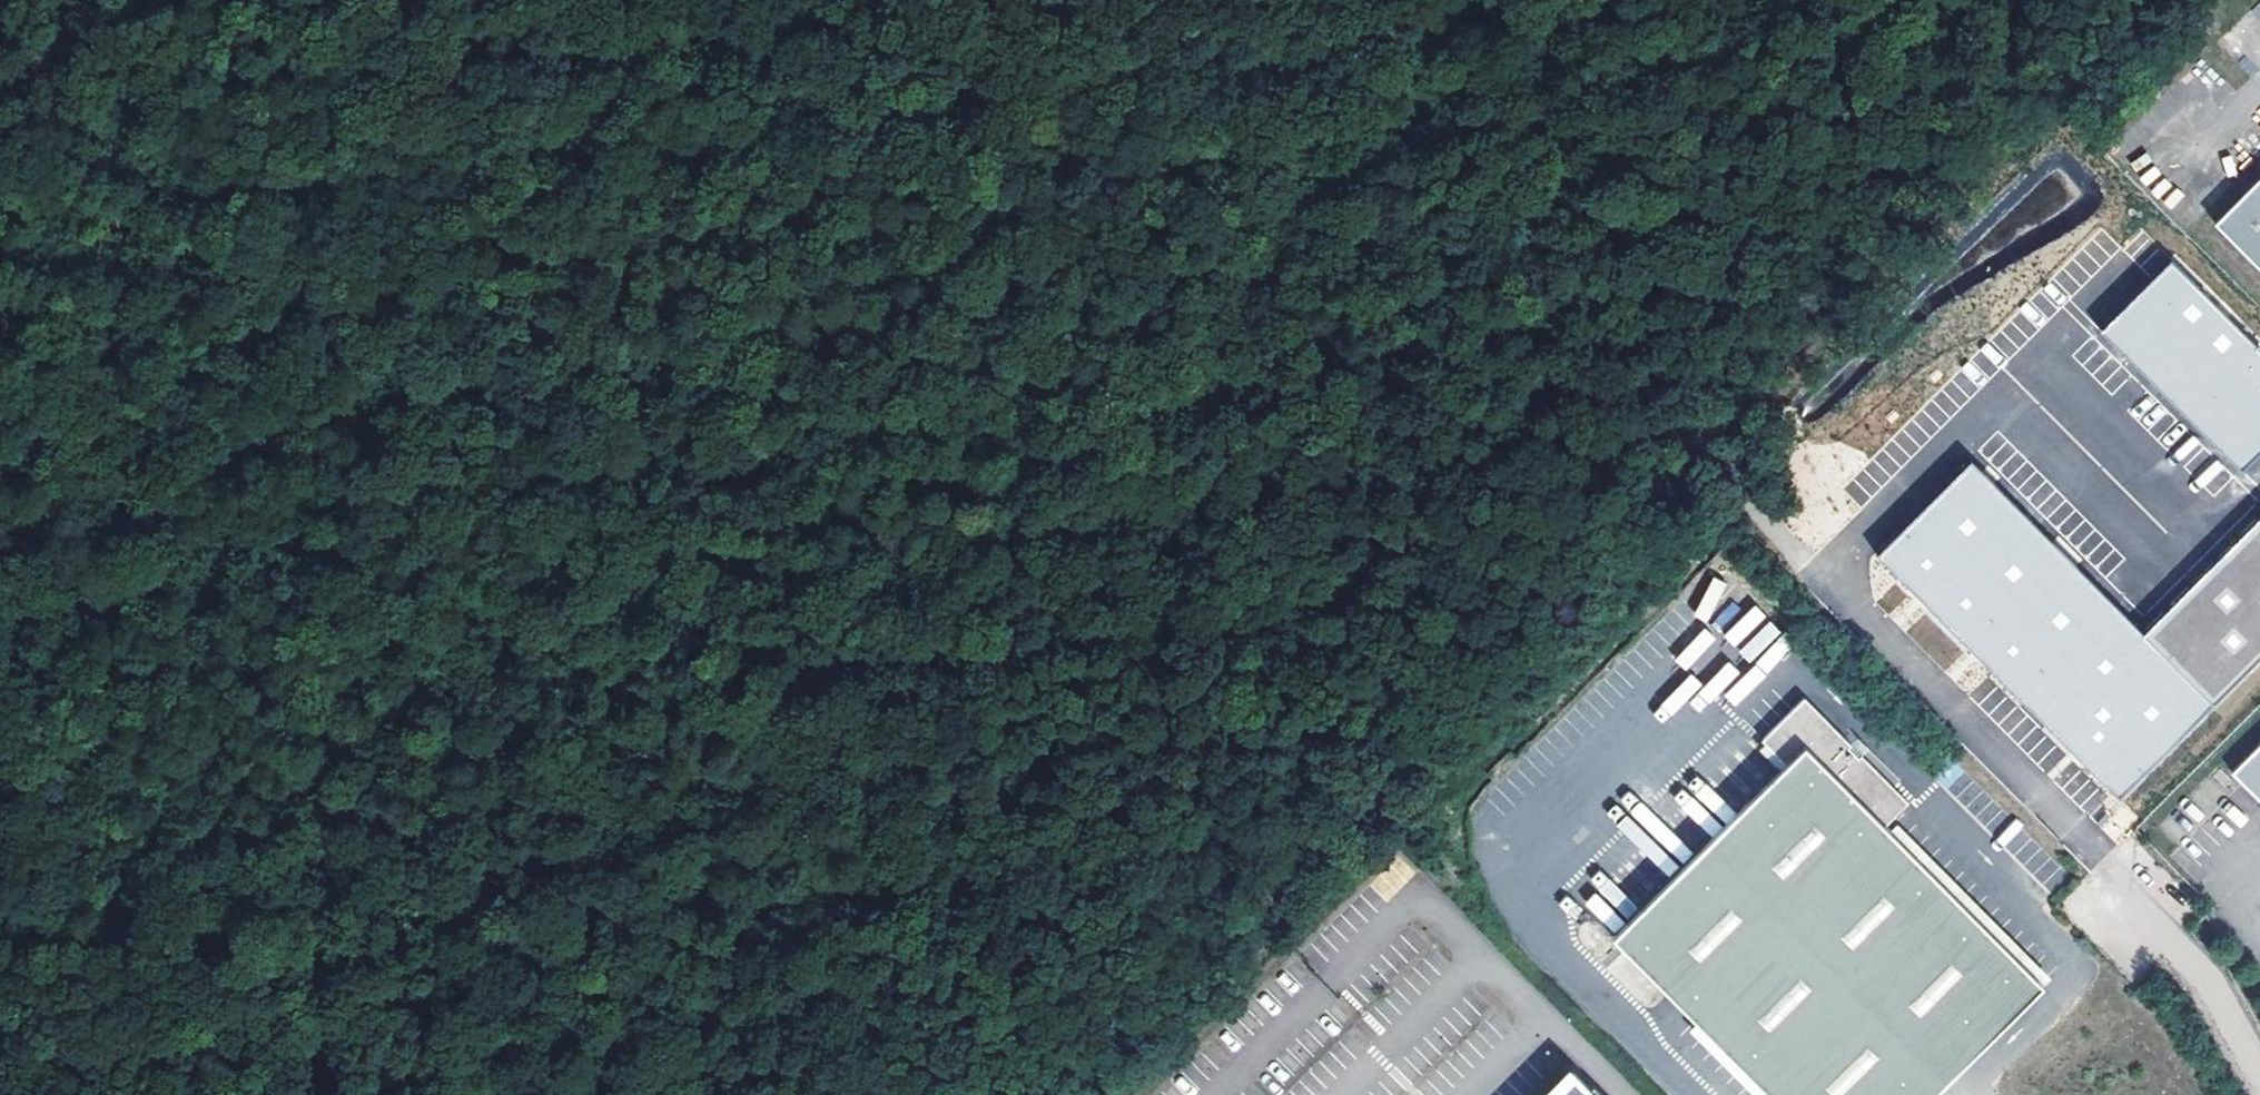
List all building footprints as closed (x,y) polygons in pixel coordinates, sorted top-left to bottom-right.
[(2259,275),(2259,181),(2213,228),(2259,275)] [(2098,333),(2236,473),(2259,450),(2259,351),(2172,261),(2098,333)] [(2194,479),(2211,497),(2231,477),(2214,459),(2194,479)] [(2142,634),(1973,462),(1876,556),(2116,800),(2259,660),(2259,519),(2142,634)] [(1613,933),(1769,1094),(1932,1094),(2043,987),(1887,826),(1893,819),(1910,803),(1863,756),(1861,758),(1851,748),(1854,745),(1807,698),(1764,739),(1788,763),(1782,769),(1613,933)] [(1764,739),(1758,745),(1782,769),(1788,763),(1764,739)] [(1854,745),(1851,748),(1861,758),(1863,756),(1870,749),(1860,739),(1854,745)] [(2232,775),(2259,803),(2259,746),(2232,775)] [(2050,981),(1893,819),(1887,826),(2043,987),(2050,981)] [(1600,891),(1586,900),(1608,933),(1621,925),(1600,891)] [(1547,1094),(1593,1094),(1570,1072),(1547,1094)]
